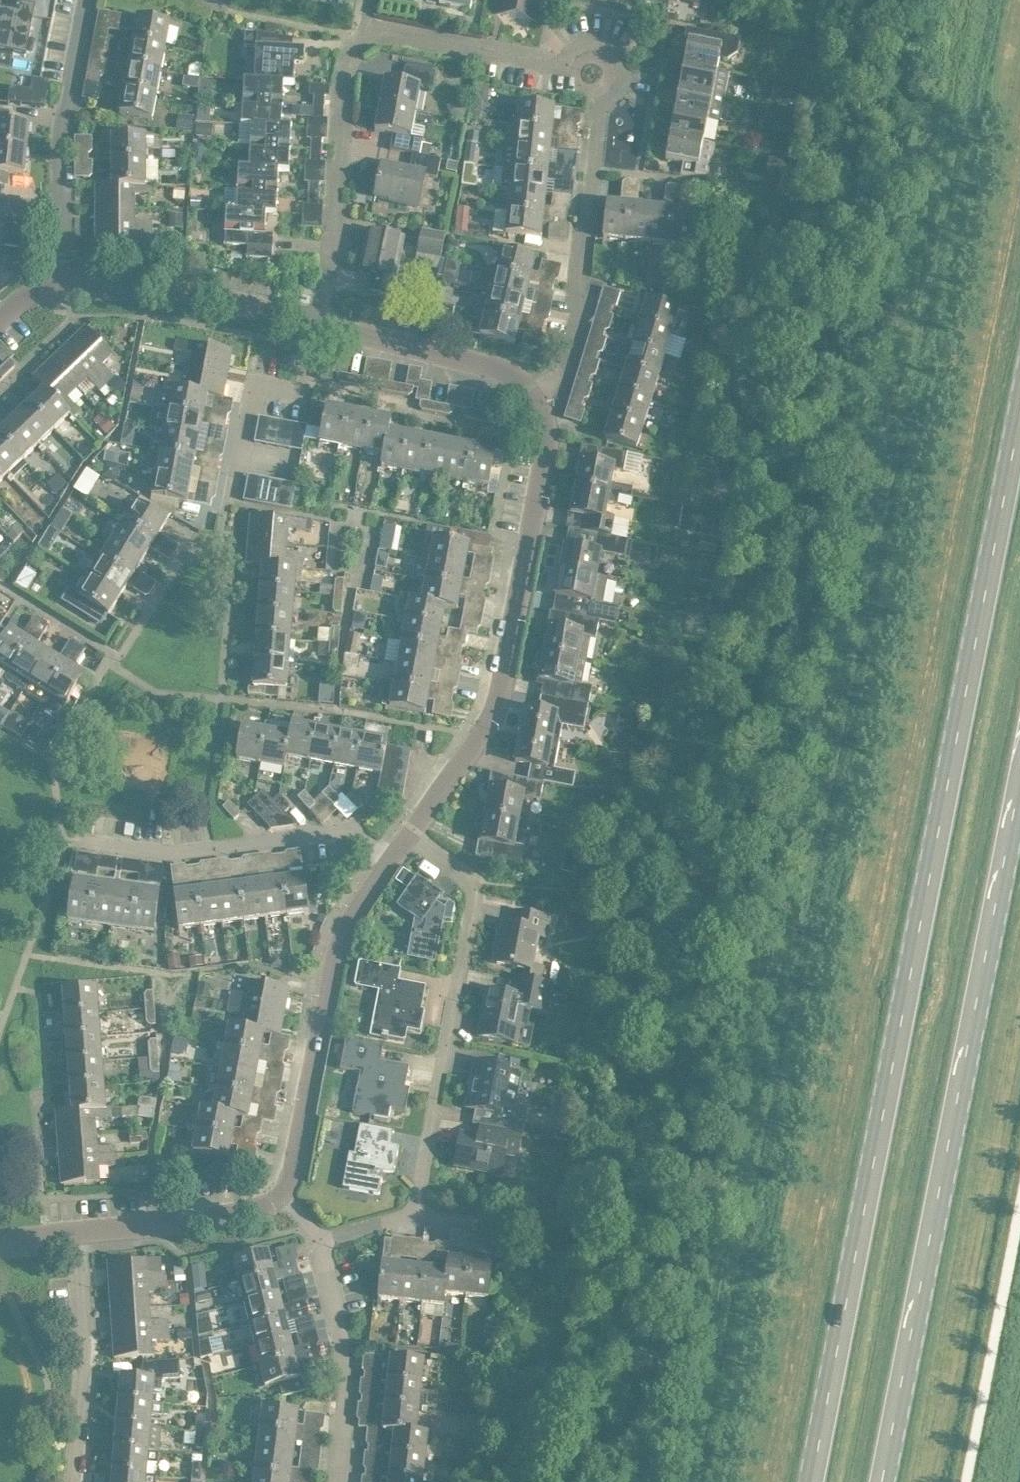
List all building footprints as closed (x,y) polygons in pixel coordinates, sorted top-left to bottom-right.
[(438,2),(470,8),(471,0),(438,0),(438,2)] [(496,12),(535,20),(538,3),(533,3),(534,0),(499,0),(496,12)] [(25,56),(34,8),(21,5),(19,15),(10,13),(10,12),(0,10),(0,52),(25,56)] [(125,15),(102,11),(99,27),(118,31),(122,29),(125,15)] [(132,41),(165,47),(169,23),(137,17),(132,41)] [(684,37),(687,40),(683,64),(715,71),(718,58),(726,59),(736,52),(739,38),(685,28),(683,37),(684,37)] [(283,82),(283,83),(293,84),(295,62),(303,63),(304,50),(293,49),(294,38),(258,32),(257,47),(255,47),(253,80),(253,81),(283,82)] [(111,37),(102,36),(99,52),(105,53),(109,51),(111,37)] [(128,65),(160,71),(165,47),(132,41),(128,65)] [(106,61),(98,59),(94,76),(100,77),(104,75),(106,61)] [(683,64),(678,88),(723,96),(727,73),(715,71),(683,64)] [(160,71),(128,65),(123,89),(156,95),(160,71)] [(379,104),(415,110),(420,86),(431,88),(434,72),(405,66),(402,82),(384,78),(379,104)] [(33,78),(30,90),(46,93),(48,81),(33,78)] [(282,104),(283,83),(283,82),(253,81),(253,80),(242,80),(241,102),(282,104)] [(782,81),(779,99),(795,102),(798,85),(782,81)] [(102,84),(93,83),(90,99),(95,100),(99,98),(102,84)] [(674,111),(707,118),(718,120),(723,96),(678,88),(674,111)] [(156,95),(123,89),(119,112),(151,119),(156,95)] [(312,106),(324,106),(325,95),(312,95),(312,106)] [(282,104),(241,102),(240,125),(250,125),(250,124),(281,126),(281,125),(282,104)] [(516,125),(576,131),(576,126),(573,122),(552,120),(553,107),(518,103),(516,125)] [(412,153),(417,154),(421,138),(410,136),(415,110),(379,104),(374,129),(393,134),(390,149),(412,153)] [(793,108),(773,104),(770,122),(790,125),(793,108)] [(26,148),(29,122),(11,120),(12,108),(0,106),(0,146),(26,148)] [(324,106),(312,106),(311,117),(324,118),(324,106)] [(601,167),(632,169),(635,110),(604,108),(601,167)] [(674,111),(669,135),(702,141),(707,118),(674,111)] [(176,127),(192,129),(193,115),(178,114),(176,127)] [(195,135),(208,136),(209,123),(196,122),(195,135)] [(249,146),(290,148),(291,126),(281,125),(281,126),(250,124),(250,125),(249,146)] [(576,131),(516,125),(508,124),(506,146),(549,150),(550,137),(571,139),(575,137),(576,131)] [(468,130),(466,141),(475,142),(477,132),(468,130)] [(770,130),(766,147),(788,152),(791,134),(770,130)] [(669,135),(665,159),(682,162),(680,174),(708,177),(714,144),(702,141),(669,135)] [(92,136),(82,136),(83,153),(89,153),(92,151),(92,136)] [(111,160),(144,160),(144,136),(111,136),(111,160)] [(309,149),(321,150),(322,139),(310,138),(309,149)] [(466,142),(465,152),(474,153),(476,143),(466,142)] [(0,146),(0,184),(4,184),(5,172),(24,174),(26,148),(0,146)] [(278,169),(278,170),(288,171),(290,148),(249,146),(247,167),(278,169)] [(504,168),(571,174),(572,168),(569,165),(548,163),(549,150),(506,146),(504,168)] [(321,161),(321,160),(321,150),(309,149),(309,161),(321,161)] [(417,154),(412,153),(409,168),(381,162),(375,195),(391,198),(390,201),(417,206),(424,174),(437,177),(439,158),(417,154)] [(793,175),(794,160),(770,158),(769,173),(793,175)] [(92,160),(83,160),(83,177),(89,177),(92,174),(92,160)] [(144,160),(111,160),(112,184),(145,184),(144,160)] [(446,169),(456,171),(458,163),(448,161),(446,169)] [(277,191),(278,170),(278,169),(247,167),(237,166),(236,189),(277,191)] [(571,174),(504,168),(501,189),(509,190),(509,189),(545,193),(546,180),(567,183),(571,180),(571,174)] [(606,201),(603,236),(625,239),(632,180),(626,179),(622,181),(620,203),(606,201)] [(646,241),(650,206),(637,205),(639,183),(637,180),(632,180),(625,239),(646,241)] [(306,193),(319,193),(319,182),(307,182),(306,193)] [(95,208),(134,208),(134,193),(151,194),(151,183),(145,184),(112,184),(95,184),(95,208)] [(650,206),(646,241),(667,244),(675,184),(668,184),(664,187),(662,207),(650,206)] [(675,184),(667,244),(689,246),(693,211),(680,209),(682,188),(679,185),(675,184)] [(266,212),(266,213),(276,214),(277,191),(236,189),(235,210),(234,211),(266,212)] [(507,211),(567,217),(568,211),(565,208),(544,206),(545,193),(509,189),(509,190),(507,211)] [(319,193),(306,193),(306,204),(318,205),(319,193)] [(189,206),(201,207),(201,197),(190,197),(189,206)] [(482,203),(481,224),(489,224),(490,203),(482,203)] [(134,208),(95,208),(95,232),(151,232),(151,222),(134,221),(134,208)] [(234,211),(235,210),(224,210),(222,244),(246,245),(245,257),(271,259),(273,234),(264,233),(266,213),(266,212),(234,211)] [(567,217),(507,211),(505,233),(540,237),(542,223),(549,224),(548,237),(567,239),(569,226),(566,223),(567,217)] [(169,223),(182,223),(182,213),(169,213),(169,223)] [(466,232),(467,219),(455,218),(454,231),(466,232)] [(392,294),(395,279),(404,236),(368,229),(365,244),(368,245),(366,255),(362,254),(359,272),(372,274),(369,289),(392,294)] [(444,233),(421,229),(417,252),(439,256),(444,233)] [(166,240),(166,231),(154,231),(155,240),(166,240)] [(151,232),(95,232),(95,257),(134,256),(134,242),(151,242),(151,232)] [(22,240),(5,238),(3,254),(21,256),(22,240)] [(495,271),(553,285),(554,280),(551,275),(532,271),(535,258),(500,249),(495,271)] [(456,282),(458,272),(444,269),(442,279),(456,282)] [(490,292),(524,300),(528,287),(547,293),(552,291),(553,285),(495,271),(490,292)] [(611,289),(606,305),(611,307),(615,305),(619,292),(611,289)] [(524,300),(490,292),(485,313),(543,327),(544,322),(541,318),(522,313),(524,300)] [(639,323),(671,332),(678,309),(646,299),(639,323)] [(426,326),(443,330),(448,309),(431,306),(426,326)] [(604,312),(599,328),(605,330),(608,328),(612,315),(604,312)] [(543,327),(485,313),(479,335),(514,343),(517,330),(538,335),(541,333),(543,327)] [(632,346),(664,355),(671,332),(639,323),(632,346)] [(106,384),(113,377),(101,365),(111,354),(85,327),(68,343),(106,384)] [(597,335),(592,351),(598,353),(601,351),(605,337),(597,335)] [(189,367),(226,374),(231,350),(176,340),(174,350),(192,354),(189,367)] [(68,343),(50,360),(77,388),(86,379),(99,391),(106,384),(68,343)] [(664,355),(632,346),(625,369),(656,378),(664,355)] [(590,358),(585,374),(591,376),(594,375),(598,361),(590,358)] [(0,368),(0,374),(3,377),(13,367),(14,363),(9,359),(0,368)] [(43,388),(68,414),(71,417),(69,419),(71,422),(74,420),(77,423),(84,416),(66,398),(77,388),(50,360),(33,377),(43,388)] [(332,365),(322,363),(319,378),(330,380),(332,365)] [(226,374),(189,367),(186,381),(169,377),(167,388),(171,389),(206,395),(222,398),(226,374)] [(650,401),(656,378),(625,369),(618,392),(650,401)] [(352,385),(353,376),(337,373),(335,379),(337,382),(352,385)] [(125,385),(116,375),(107,383),(117,393),(125,385)] [(353,376),(352,385),(365,387),(369,385),(370,379),(353,376)] [(394,393),(395,385),(379,381),(378,387),(380,390),(394,393)] [(583,381),(578,397),(584,399),(587,397),(591,384),(583,381)] [(395,385),(394,393),(406,395),(411,393),(412,388),(395,385)] [(68,414),(43,388),(28,403),(52,429),(68,414)] [(167,409),(226,420),(227,415),(225,411),(204,407),(206,395),(171,389),(167,409)] [(643,424),(650,401),(618,392),(611,415),(643,424)] [(436,404),(419,401),(418,407),(419,409),(434,412),(436,404)] [(52,429),(28,403),(13,418),(37,444),(52,429)] [(451,413),(452,407),(436,404),(434,412),(448,414),(451,413)] [(576,404),(571,420),(580,422),(583,409),(581,406),(576,404)] [(340,445),(347,410),(325,406),(319,441),(340,445)] [(163,430),(198,437),(201,424),(221,428),(225,426),(226,420),(167,409),(163,430)] [(461,414),(462,417),(477,420),(479,412),(462,409),(461,414)] [(361,449),(368,414),(347,410),(340,445),(361,449)] [(493,421),(495,415),(479,412),(477,420),(490,423),(493,421)] [(383,453),(387,429),(390,418),(368,414),(361,449),(383,453)] [(643,424),(611,415),(604,438),(636,447),(643,424)] [(265,443),(269,418),(257,416),(252,441),(265,443)] [(105,417),(98,424),(106,433),(113,426),(105,417)] [(0,430),(0,436),(21,459),(37,444),(13,418),(0,430)] [(276,445),(281,420),(269,418),(265,443),(276,445)] [(281,420),(276,445),(288,447),(292,422),(281,420)] [(301,450),(305,425),(292,422),(288,447),(301,450)] [(402,469),(409,433),(387,429),(383,453),(380,465),(402,469)] [(198,437),(163,430),(159,452),(218,463),(219,457),(216,453),(196,450),(198,437)] [(424,473),(430,438),(409,433),(402,469),(424,473)] [(21,459),(0,436),(0,468),(6,474),(21,459)] [(445,477),(452,442),(430,438),(424,473),(445,477)] [(452,442),(445,477),(466,481),(473,446),(452,442)] [(473,446),(466,481),(487,485),(494,450),(473,446)] [(579,463),(575,486),(619,494),(630,496),(631,492),(632,486),(620,484),(611,482),(613,468),(623,470),(626,452),(599,447),(596,462),(582,459),(580,459),(579,463)] [(118,453),(105,451),(103,463),(116,465),(118,453)] [(218,463),(159,452),(155,473),(190,480),(192,467),(213,471),(217,468),(218,463)] [(190,480),(155,473),(151,494),(179,500),(177,510),(204,515),(206,504),(210,505),(211,500),(208,496),(188,492),(190,480)] [(253,502),(258,477),(247,474),(242,499),(253,502)] [(265,504),(269,479),(258,477),(253,502),(265,504)] [(276,506),(281,481),(269,479),(265,504),(276,506)] [(281,481),(276,506),(288,508),(293,483),(281,481)] [(571,508),(570,513),(583,516),(580,529),(596,532),(597,533),(611,535),(613,521),(614,517),(604,515),(607,501),(617,503),(619,494),(575,486),(571,508)] [(123,521),(174,553),(177,548),(176,544),(158,533),(165,522),(135,503),(123,521)] [(58,513),(68,519),(71,514),(61,507),(58,513)] [(250,515),(248,539),(286,543),(288,529),(305,530),(306,520),(250,515)] [(112,540),(142,558),(149,547),(167,558),(172,557),(174,553),(123,521),(112,540)] [(6,535),(13,542),(23,532),(17,525),(6,535)] [(60,532),(49,526),(38,544),(48,551),(60,532)] [(564,543),(559,569),(596,576),(601,551),(624,555),(627,538),(611,535),(597,533),(596,532),(592,549),(568,544),(566,544),(564,543)] [(429,560),(464,566),(467,552),(487,556),(491,555),(492,548),(434,537),(429,560)] [(286,543),(248,539),(246,564),(262,566),(296,569),(302,569),(303,558),(285,556),(286,543)] [(100,558),(152,589),(155,584),(154,580),(136,568),(142,558),(112,540),(100,558)] [(152,589),(100,558),(89,576),(119,595),(126,584),(143,595),(148,594),(152,589)] [(464,566),(429,560),(425,580),(484,592),(485,585),(483,582),(462,578),(464,566)] [(262,566),(260,588),(294,591),(296,569),(262,566)] [(559,569),(554,594),(556,595),(557,595),(583,600),(580,615),(581,616),(599,619),(615,622),(618,606),(602,603),(607,578),(596,576),(559,569)] [(119,595),(89,576),(79,570),(67,589),(77,595),(97,607),(92,614),(107,623),(110,618),(108,614),(107,614),(119,595)] [(379,592),(382,577),(373,575),(370,590),(379,592)] [(333,594),(342,595),(344,578),(339,577),(335,580),(333,594)] [(483,597),(484,592),(425,580),(421,600),(444,605),(456,608),(459,595),(479,599),(483,597)] [(258,612),(292,615),(294,591),(260,588),(258,612)] [(342,595),(333,594),(332,608),(335,611),(341,612),(342,595)] [(440,626),(444,605),(421,600),(410,598),(405,619),(440,626)] [(292,615),(258,612),(255,636),(290,639),(292,615)] [(547,629),(543,652),(588,660),(592,636),(596,637),(599,619),(581,616),(580,615),(566,613),(563,628),(549,625),(548,625),(547,629)] [(5,677),(41,619),(36,616),(33,616),(21,635),(10,628),(0,644),(0,680),(2,681),(5,677)] [(46,622),(41,619),(5,677),(23,689),(47,651),(36,644),(47,627),(46,622)] [(438,639),(440,626),(405,619),(401,641),(460,652),(461,646),(459,643),(438,639)] [(476,633),(477,627),(475,624),(459,621),(457,630),(466,631),(476,633)] [(329,642),(338,643),(339,626),(334,626),(330,628),(329,642)] [(255,636),(253,661),(287,664),(290,639),(255,636)] [(58,658),(47,651),(23,689),(41,700),(77,642),(73,639),(69,640),(58,658)] [(459,658),(460,652),(401,641),(397,662),(432,669),(434,656),(456,660),(459,658)] [(77,642),(41,700),(54,708),(59,701),(65,705),(84,675),(72,667),(83,649),(82,645),(77,642)] [(338,643),(329,642),(328,657),(330,659),(336,660),(338,643)] [(537,656),(535,665),(538,668),(540,668),(539,674),(538,678),(546,680),(556,682),(553,697),(557,698),(588,703),(592,685),(583,683),(588,660),(543,652),(543,654),(541,654),(537,656)] [(287,664),(253,661),(251,684),(250,684),(248,687),(247,693),(280,696),(281,687),(285,688),(287,664)] [(430,681),(432,669),(397,662),(393,683),(452,695),(453,689),(451,685),(430,681)] [(451,700),(452,695),(393,683),(389,705),(424,711),(426,698),(447,702),(451,700)] [(525,707),(519,735),(559,742),(563,724),(583,728),(588,703),(557,698),(554,712),(540,710),(539,710),(525,707)] [(0,707),(0,725),(9,712),(0,707)] [(309,760),(316,726),(292,721),(289,733),(285,755),(309,760)] [(104,724),(95,775),(153,785),(161,733),(104,724)] [(260,762),(266,729),(242,724),(236,758),(260,762)] [(333,764),(339,730),(316,726),(309,760),(333,764)] [(34,727),(28,737),(44,747),(50,737),(34,727)] [(266,729),(260,762),(283,767),(285,755),(289,733),(266,729)] [(357,769),(363,735),(339,730),(333,764),(357,769)] [(363,735),(357,769),(380,773),(381,768),(383,756),(385,744),(386,739),(363,735)] [(519,735),(515,761),(529,763),(534,764),(544,766),(541,782),(543,782),(572,787),(575,772),(554,768),(559,742),(519,735)] [(385,744),(383,756),(408,761),(410,749),(385,744)] [(408,761),(383,756),(381,768),(406,773),(408,761)] [(381,768),(380,773),(379,780),(404,785),(406,773),(381,768)] [(488,791),(484,813),(528,822),(530,812),(520,810),(523,796),(539,799),(543,782),(541,782),(539,781),(539,780),(531,779),(526,778),(513,775),(510,791),(489,787),(488,791)] [(404,785),(379,780),(376,792),(401,797),(404,785)] [(328,787),(322,793),(334,805),(338,801),(338,797),(328,787)] [(302,790),(296,796),(309,810),(313,806),(313,802),(302,790)] [(353,792),(347,798),(358,810),(362,805),(362,801),(353,792)] [(279,795),(273,802),(284,813),(288,809),(288,804),(279,795)] [(254,799),(248,805),(259,817),(263,814),(263,809),(254,799)] [(229,801),(223,807),(235,820),(239,816),(239,812),(229,801)] [(480,835),(479,839),(500,843),(497,859),(520,863),(523,845),(514,843),(517,830),(526,831),(528,822),(484,813),(480,835)] [(303,877),(289,879),(288,869),(302,867),(300,849),(287,850),(283,855),(278,856),(285,915),(307,912),(303,877)] [(89,923),(94,883),(95,877),(97,868),(98,859),(92,858),(89,854),(77,852),(74,871),(86,872),(85,882),(72,880),(67,920),(89,923)] [(97,868),(95,877),(114,879),(117,859),(98,856),(98,859),(97,868)] [(260,882),(264,918),(285,915),(278,856),(272,856),(269,860),(272,881),(260,882)] [(138,882),(141,865),(141,862),(122,859),(119,880),(138,882)] [(235,861),(242,921),(264,918),(260,882),(247,884),(244,863),(240,860),(235,861)] [(217,888),(221,923),(242,921),(235,861),(230,862),(227,865),(230,886),(217,888)] [(138,889),(132,929),(154,932),(159,892),(147,890),(148,884),(151,863),(150,862),(146,866),(141,865),(138,882),(138,889)] [(192,866),(200,926),(221,923),(217,888),(204,889),(202,868),(198,865),(192,866)] [(200,926),(192,866),(187,867),(184,870),(187,891),(174,893),(178,929),(200,926)] [(403,869),(394,881),(408,890),(398,904),(415,916),(412,932),(410,931),(410,935),(412,935),(408,956),(433,960),(442,915),(452,917),(454,903),(448,899),(444,906),(436,901),(441,894),(439,893),(416,878),(403,869)] [(94,883),(89,923),(110,926),(116,886),(94,883)] [(116,886),(110,926),(132,929),(138,889),(116,886)] [(524,978),(540,981),(542,966),(531,964),(536,936),(544,938),(548,917),(514,911),(512,924),(502,922),(499,941),(496,940),(492,962),(526,968),(524,978)] [(379,953),(377,960),(392,963),(393,956),(379,953)] [(400,968),(360,960),(355,986),(378,990),(370,1034),(377,1035),(377,1036),(383,1037),(383,1035),(399,1038),(401,1028),(419,1031),(423,1009),(420,1009),(424,986),(398,981),(400,968)] [(540,981),(524,978),(516,977),(513,993),(487,988),(482,1018),(484,1018),(481,1035),(514,1042),(520,1006),(546,1010),(551,983),(540,981)] [(229,1002),(284,1012),(289,988),(251,981),(248,995),(231,992),(229,1002)] [(64,1015),(97,1012),(95,988),(62,991),(64,1015)] [(145,1009),(154,1009),(153,992),(147,992),(144,997),(145,1009)] [(284,1012),(229,1002),(227,1012),(244,1015),(242,1028),(263,1033),(280,1036),(284,1012)] [(103,1022),(121,1022),(121,1005),(103,1005),(103,1022)] [(154,1009),(145,1009),(146,1023),(150,1026),(155,1026),(154,1009)] [(65,1039),(99,1036),(97,1012),(64,1015),(65,1039)] [(224,1047),(283,1058),(284,1052),(281,1049),(261,1045),(263,1033),(242,1028),(228,1026),(224,1047)] [(67,1063),(101,1061),(99,1036),(65,1039),(67,1063)] [(359,1072),(352,1111),(388,1118),(390,1108),(404,1110),(409,1088),(404,1087),(408,1066),(380,1061),(383,1046),(345,1039),(340,1068),(359,1072)] [(148,1057),(157,1056),(156,1040),(151,1041),(147,1044),(148,1057)] [(220,1068),(255,1074),(258,1062),(278,1066),(282,1063),(283,1058),(224,1047),(220,1068)] [(157,1056),(148,1057),(149,1071),(153,1074),(158,1074),(157,1056)] [(101,1061),(67,1063),(69,1087),(102,1085),(101,1061)] [(470,1079),(465,1107),(477,1110),(474,1123),(479,1124),(491,1126),(522,1132),(527,1108),(517,1106),(523,1075),(516,1074),(508,1072),(509,1067),(476,1061),(473,1079),(470,1079)] [(216,1089),(275,1100),(276,1095),(274,1092),(253,1088),(255,1074),(220,1068),(216,1089)] [(102,1085),(69,1087),(71,1110),(104,1108),(102,1085)] [(212,1111),(235,1115),(247,1117),(249,1105),(270,1108),(274,1106),(275,1100),(216,1089),(212,1111)] [(138,1101),(137,1107),(154,1110),(155,1101),(142,1099),(138,1101)] [(111,1117),(110,1109),(110,1108),(104,1108),(71,1110),(55,1111),(57,1136),(95,1133),(94,1119),(111,1117)] [(197,1129),(255,1140),(256,1135),(254,1131),(233,1127),(235,1115),(212,1111),(200,1108),(197,1129)] [(348,1152),(342,1187),(378,1194),(382,1171),(393,1173),(398,1146),(390,1145),(393,1130),(359,1124),(354,1153),(348,1152)] [(460,1133),(454,1164),(501,1173),(504,1156),(518,1158),(520,1145),(522,1132),(491,1126),(479,1124),(477,1136),(460,1133)] [(255,1140),(197,1129),(192,1152),(227,1158),(230,1145),(250,1149),(254,1146),(255,1140)] [(58,1160),(114,1156),(113,1146),(96,1147),(95,1133),(57,1136),(58,1160)] [(114,1156),(58,1160),(60,1184),(99,1181),(98,1167),(115,1166),(114,1156)] [(168,1160),(157,1162),(159,1177),(170,1176),(168,1160)] [(446,1269),(444,1293),(465,1295),(471,1235),(466,1235),(463,1237),(460,1259),(448,1257),(446,1269)] [(471,1235),(465,1295),(487,1297),(491,1262),(478,1260),(480,1240),(477,1236),(471,1235)] [(399,1300),(403,1264),(390,1263),(393,1242),(390,1238),(384,1238),(377,1297),(399,1300)] [(403,1264),(399,1300),(420,1302),(427,1242),(421,1242),(418,1245),(416,1266),(403,1264)] [(427,1242),(420,1302),(443,1304),(444,1293),(446,1269),(433,1267),(435,1247),(432,1243),(427,1242)] [(238,1281),(297,1266),(296,1261),(291,1259),(271,1263),(268,1251),(233,1259),(238,1281)] [(108,1285),(164,1281),(163,1271),(146,1273),(145,1258),(107,1261),(108,1285)] [(297,1266),(238,1281),(243,1302),(278,1293),(275,1280),(295,1275),(298,1271),(297,1266)] [(196,1280),(198,1289),(210,1286),(207,1277),(196,1280)] [(164,1281),(108,1285),(110,1310),(148,1307),(147,1293),(164,1292),(164,1281)] [(278,1288),(284,1304),(299,1299),(293,1282),(278,1288)] [(278,1293),(243,1302),(248,1323),(307,1309),(305,1303),(302,1301),(281,1306),(278,1293)] [(112,1333),(167,1330),(166,1319),(149,1321),(148,1307),(110,1310),(112,1333)] [(307,1309),(248,1323),(253,1343),(288,1335),(285,1323),(306,1318),(308,1314),(307,1309)] [(167,1330),(112,1333),(113,1358),(152,1355),(151,1341),(167,1339),(167,1330)] [(288,1335),(253,1343),(258,1365),(317,1350),(316,1345),(311,1343),(291,1348),(288,1335)] [(198,1341),(199,1357),(212,1354),(210,1338),(198,1341)] [(304,1377),(299,1378),(295,1365),(316,1360),(318,1356),(317,1350),(258,1365),(264,1387),(277,1383),(280,1396),(307,1390),(304,1377)] [(387,1381),(420,1385),(423,1360),(390,1357),(388,1372),(367,1370),(364,1372),(363,1378),(387,1381)] [(117,1400),(150,1403),(151,1390),(159,1390),(161,1379),(179,1378),(178,1360),(143,1362),(142,1378),(119,1376),(117,1400)] [(420,1385),(387,1381),(385,1396),(365,1394),(361,1397),(360,1402),(385,1405),(417,1409),(420,1385)] [(115,1424),(148,1427),(149,1414),(160,1415),(160,1404),(150,1403),(117,1400),(115,1424)] [(417,1409),(385,1405),(383,1420),(362,1417),(358,1420),(358,1426),(394,1430),(414,1432),(417,1409)] [(258,1429),(318,1436),(319,1430),(316,1427),(295,1425),(297,1411),(261,1407),(258,1429)] [(194,1431),(202,1432),(203,1415),(198,1414),(195,1417),(194,1431)] [(114,1448),(146,1450),(157,1451),(159,1428),(148,1427),(115,1424),(114,1448)] [(256,1450),(292,1454),(293,1441),(315,1444),(318,1442),(318,1436),(258,1429),(256,1450)] [(391,1453),(424,1457),(427,1434),(414,1432),(394,1430),(392,1444),(371,1442),(368,1444),(367,1450),(391,1453)] [(202,1432),(194,1431),(192,1445),(195,1448),(201,1448),(202,1432)] [(112,1472),(144,1475),(145,1462),(156,1463),(157,1451),(146,1450),(114,1448),(112,1472)] [(254,1472),(314,1478),(314,1473),(312,1470),(291,1468),(292,1454),(256,1450),(254,1472)] [(388,1477),(421,1481),(424,1457),(391,1453),(389,1468),(368,1466),(365,1469),(364,1475),(388,1477)] [(190,1479),(199,1480),(200,1463),(194,1462),(191,1465),(190,1479)] [(155,1475),(144,1475),(112,1472),(111,1481),(154,1481),(155,1475)] [(314,1478),(254,1472),(253,1481),(313,1481),(314,1478)]
